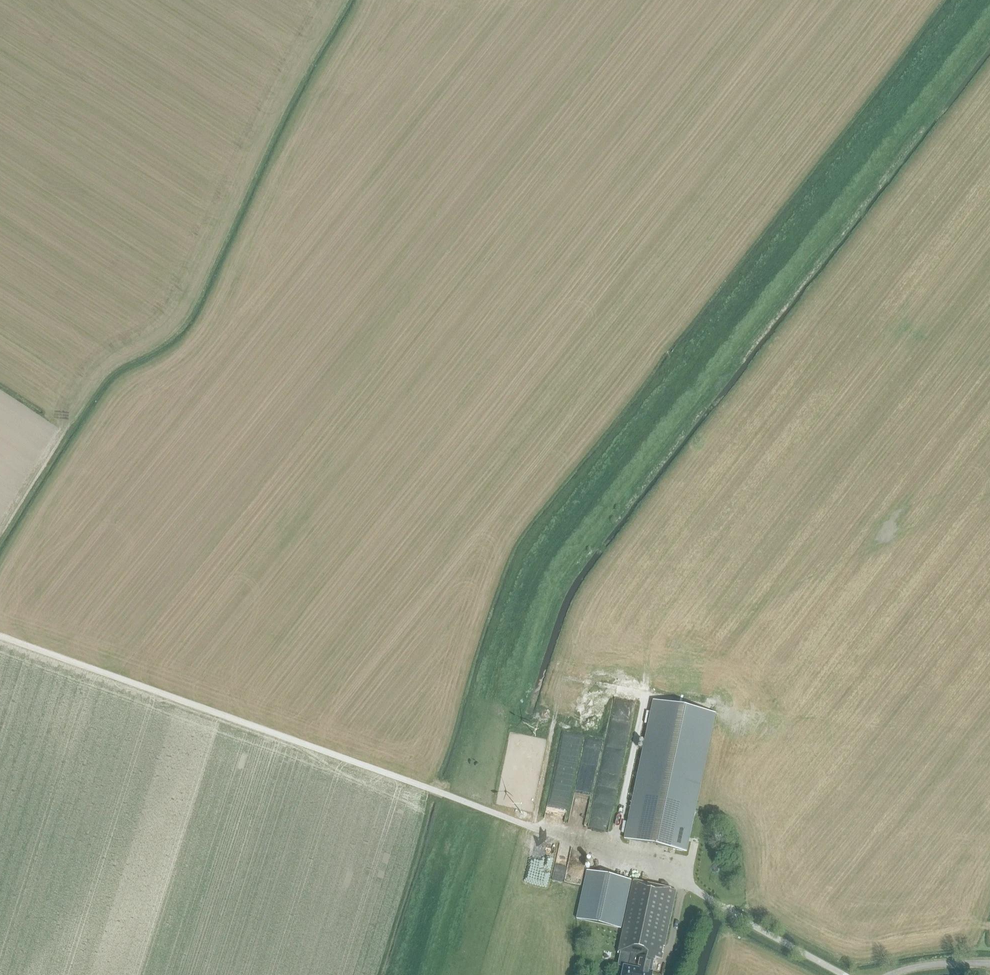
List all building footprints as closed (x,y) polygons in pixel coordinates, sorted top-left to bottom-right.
[(652,700),(623,839),(686,852),(715,714),(652,700)] [(568,810),(581,735),(564,732),(556,777),(563,778),(560,798),(558,798),(556,808),(568,810)] [(586,871),(576,918),(620,928),(630,881),(586,871)] [(632,881),(618,952),(630,955),(628,967),(623,966),(622,974),(652,974),(652,972),(651,972),(654,957),(659,959),(660,952),(662,952),(676,891),(632,881)]
